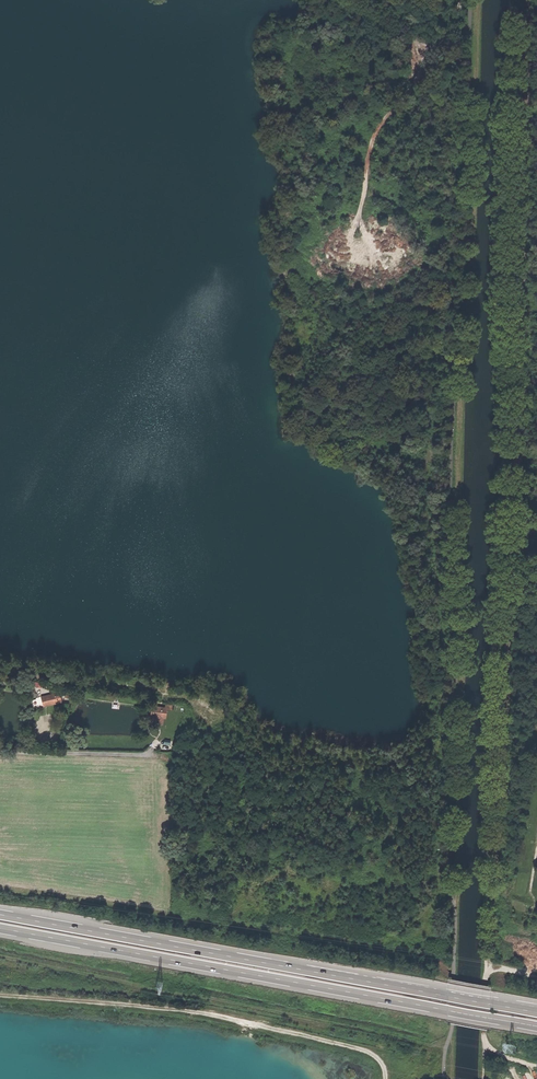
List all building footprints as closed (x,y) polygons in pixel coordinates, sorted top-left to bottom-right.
[(55,694),(42,697),(44,707),(62,702),(60,696),(56,697),(55,694)] [(151,717),(166,719),(167,709),(169,709),(170,705),(166,705),(166,708),(153,706),(151,717)]
